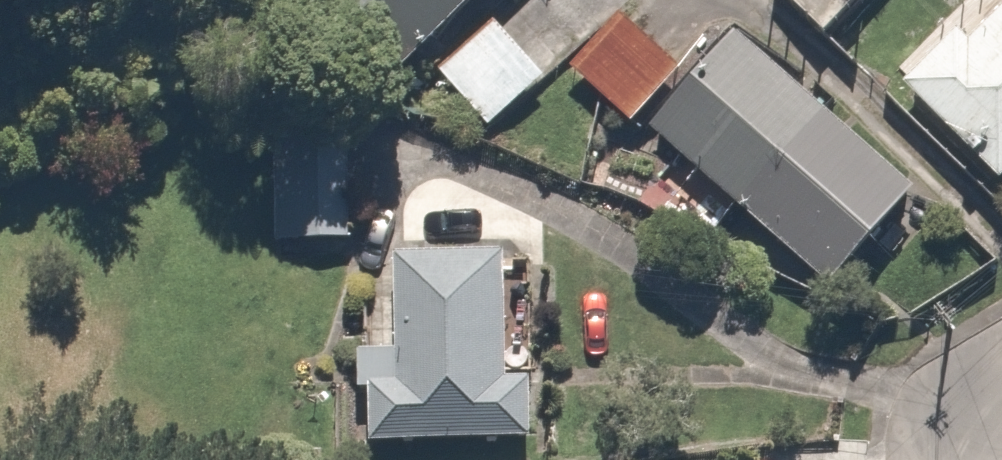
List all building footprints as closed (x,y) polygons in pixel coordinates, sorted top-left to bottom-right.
[(409,75),(486,0),(335,0),(409,75)] [(972,39),(962,33),(909,87),(1001,179),(1001,8),(972,39)] [(607,13),(563,64),(622,114),(665,62),(607,13)] [(536,70),(489,21),(430,76),(478,126),(536,70)] [(919,198),(737,36),(653,130),(835,292),(919,198)] [(345,160),(270,156),(266,240),(341,244),(345,160)] [(511,383),(509,259),(403,261),(405,351),(367,352),(369,449),(543,445),(541,383),(511,383)]
